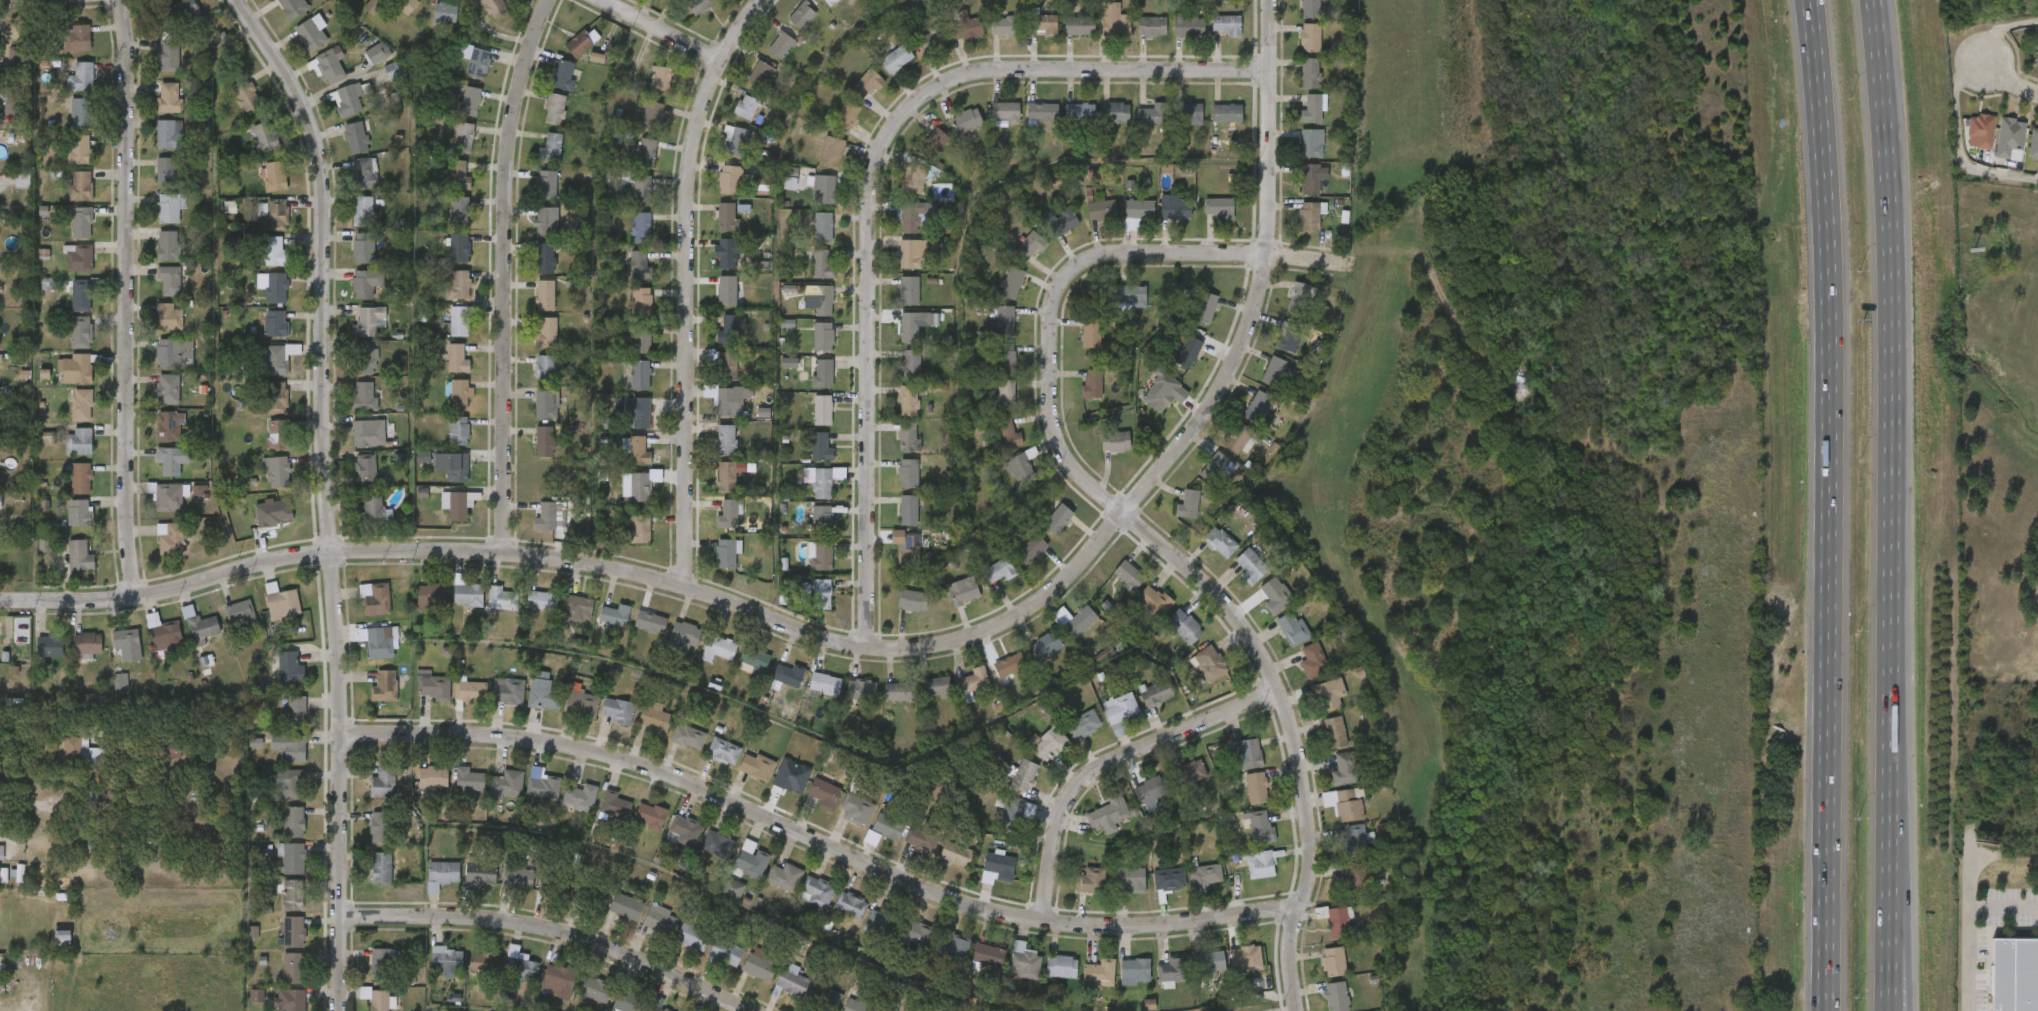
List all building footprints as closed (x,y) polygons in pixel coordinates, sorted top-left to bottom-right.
[(169,4),(178,0),(195,0),(203,17),(180,28),(169,4)] [(287,20),(277,0),(302,0),(307,11),(287,20)] [(365,6),(370,0),(377,0),(382,4),(373,13),(365,6)] [(406,14),(391,0),(416,0),(418,2),(406,14)] [(483,21),(479,0),(502,0),(505,17),(483,21)] [(695,16),(685,0),(715,0),(716,2),(695,16)] [(817,13),(801,29),(788,17),(804,0),(817,13)] [(1303,17),(1302,0),(1320,0),(1320,17),(1303,17)] [(457,4),(455,23),(433,20),(435,1),(457,4)] [(1130,13),(1130,34),(1102,34),(1102,1),(1120,1),(1120,13),(1130,13)] [(967,18),(980,16),(982,35),(955,37),(952,10),(966,9),(967,18)] [(1029,31),(1029,13),(1057,13),(1057,31),(1029,31)] [(1021,33),(990,33),(990,15),(1021,15),(1021,33)] [(1137,35),(1137,15),(1166,15),(1166,35),(1137,35)] [(1174,34),(1174,15),(1204,15),(1204,34),(1174,34)] [(1241,15),(1241,36),(1227,36),(1227,31),(1213,31),(1213,15),(1241,15)] [(312,16),(328,40),(310,52),(294,28),(312,16)] [(1094,16),(1094,33),(1065,33),(1065,16),(1094,16)] [(1301,51),(1301,23),(1320,23),(1320,51),(1301,51)] [(90,24),(90,51),(73,51),(73,24),(90,24)] [(914,35),(939,25),(947,42),(922,53),(914,35)] [(587,26),(565,46),(577,59),(599,40),(587,26)] [(796,42),(780,59),(767,47),(782,30),(796,42)] [(178,70),(157,70),(157,38),(178,38),(178,70)] [(485,78),(466,74),(469,58),(453,54),(456,42),(491,49),(485,78)] [(914,56),(890,73),(880,59),(903,42),(914,56)] [(364,53),(372,67),(386,58),(378,44),(364,53)] [(10,63),(20,63),(20,47),(9,47),(10,63)] [(317,53),(336,50),(342,79),(323,83),(317,53)] [(604,63),(606,55),(591,53),(590,61),(604,63)] [(1320,87),(1302,87),(1302,57),(1320,57),(1320,87)] [(576,62),(572,78),(576,79),(572,91),(552,85),(559,58),(576,62)] [(747,78),(758,58),(776,68),(764,88),(747,78)] [(93,61),(92,90),(66,90),(66,73),(75,73),(75,61),(93,61)] [(392,85),(404,80),(397,61),(384,67),(392,85)] [(648,88),(653,64),(673,68),(667,92),(648,88)] [(886,82),(878,90),(873,85),(862,97),(851,86),(870,66),(886,82)] [(232,82),(253,78),(257,108),(236,111),(232,82)] [(331,90),(359,81),(363,93),(357,95),(362,109),(340,117),(331,90)] [(157,111),(157,82),(180,82),(180,111),(157,111)] [(476,115),(458,112),(464,84),(482,87),(476,115)] [(5,115),(16,116),(18,88),(6,87),(5,115)] [(544,121),(550,92),(567,95),(561,125),(544,121)] [(751,121),(732,112),(741,92),(760,101),(751,121)] [(1322,93),(1322,121),(1301,121),(1301,109),(1306,109),(1306,93),(1322,93)] [(71,127),(71,97),(91,97),(91,127),(71,127)] [(861,107),(846,133),(831,124),(846,98),(861,107)] [(665,104),(658,131),(640,126),(648,99),(665,104)] [(1019,101),(1019,123),(1005,123),(1005,118),(991,118),(991,101),(1019,101)] [(1128,121),(1101,121),(1101,101),(1128,101),(1128,121)] [(1057,102),(1057,120),(1027,120),(1027,102),(1057,102)] [(1093,102),(1093,120),(1065,120),(1065,102),(1093,102)] [(1202,123),(1177,123),(1177,102),(1202,102),(1202,123)] [(1137,122),(1137,103),(1169,103),(1169,122),(1137,122)] [(1211,121),(1211,103),(1241,103),(1241,121),(1211,121)] [(983,123),(958,133),(951,115),(976,105),(983,123)] [(1995,113),(1980,111),(1980,115),(1966,113),(1963,143),(1991,146),(1995,113)] [(2000,113),(1994,154),(2008,157),(2010,144),(2020,146),(2024,120),(2014,119),(2015,115),(2000,113)] [(249,125),(270,118),(279,146),(258,152),(249,125)] [(156,148),(156,119),(182,119),(182,148),(156,148)] [(343,123),(362,120),(368,150),(349,153),(343,123)] [(453,151),(457,121),(474,123),(471,153),(453,151)] [(749,129),(743,156),(719,151),(726,124),(749,129)] [(918,146),(935,125),(949,137),(932,158),(918,146)] [(2027,151),(2037,153),(2037,126),(2031,125),(2027,151)] [(1301,156),(1301,128),(1323,128),(1323,156),(1301,156)] [(563,133),(558,161),(542,158),(546,130),(563,133)] [(91,134),(91,162),(69,162),(69,134),(91,134)] [(837,167),(817,160),(826,134),(846,140),(837,167)] [(638,166),(640,137),(656,138),(654,167),(638,166)] [(901,189),(907,155),(929,159),(923,193),(901,189)] [(156,183),(156,156),(179,156),(179,183),(156,183)] [(373,185),(354,185),(354,157),(373,157),(373,185)] [(470,175),(470,187),(450,187),(450,159),(465,159),(465,175),(470,175)] [(264,190),(264,160),(283,160),(283,190),(264,190)] [(1301,193),(1301,162),(1319,162),(1319,193),(1301,193)] [(740,192),(720,193),(720,165),(739,164),(740,192)] [(795,191),(799,168),(787,166),(783,189),(795,191)] [(70,199),(70,169),(91,169),(91,199),(70,199)] [(556,169),(556,198),(538,198),(538,169),(556,169)] [(633,183),(634,171),(622,171),(622,182),(633,183)] [(30,174),(16,173),(16,189),(30,190),(30,174)] [(834,173),(834,203),(813,203),(813,173),(834,173)] [(651,204),(634,204),(634,175),(651,175),(651,204)] [(768,191),(770,180),(753,178),(752,189),(768,191)] [(187,208),(179,208),(179,222),(157,222),(157,193),(187,193),(187,208)] [(374,195),(374,224),(354,224),(354,195),(374,195)] [(469,195),(469,226),(451,226),(451,195),(469,195)] [(1233,197),(1233,218),(1206,218),(1206,197),(1233,197)] [(286,199),(286,229),(267,229),(267,199),(286,199)] [(1115,218),(1089,218),(1089,199),(1115,199),(1115,218)] [(1154,199),(1154,218),(1139,218),(1139,228),(1123,228),(1124,199),(1154,199)] [(1191,218),(1161,218),(1161,199),(1191,199),(1191,218)] [(738,230),(718,230),(718,201),(738,201),(738,230)] [(899,232),(899,201),(925,201),(925,222),(918,222),(918,232),(899,232)] [(1319,230),(1299,230),(1300,201),(1320,201),(1319,230)] [(225,214),(237,214),(237,202),(225,202),(225,214)] [(72,206),(91,206),(91,236),(72,236),(72,206)] [(557,234),(536,234),(536,206),(557,206),(557,234)] [(1079,223),(1055,236),(1047,220),(1071,207),(1079,223)] [(651,211),(651,242),(633,242),(633,211),(651,211)] [(832,211),(832,241),(813,241),(813,211),(832,211)] [(1036,248),(1026,260),(1014,250),(1033,229),(1049,242),(1040,252),(1036,248)] [(157,259),(157,230),(179,230),(179,259),(157,259)] [(373,232),(373,262),(353,262),(353,232),(373,232)] [(450,261),(450,233),(469,233),(469,261),(450,261)] [(282,250),(288,250),(288,265),(264,265),(264,236),(282,236),(282,250)] [(736,238),(736,268),(719,268),(719,237),(736,238)] [(927,238),(927,267),(900,267),(900,238),(927,238)] [(554,273),(536,273),(536,242),(554,242),(554,273)] [(91,271),(64,271),(64,243),(91,243),(91,271)] [(831,277),(813,277),(813,248),(831,248),(831,277)] [(630,250),(648,250),(648,277),(630,277),(630,250)] [(769,269),(769,262),(757,261),(757,269),(769,269)] [(157,283),(157,265),(179,265),(179,283),(157,283)] [(998,293),(1009,265),(1026,271),(1015,299),(998,293)] [(353,297),(353,269),(376,269),(376,283),(372,283),(372,297),(353,297)] [(469,298),(450,298),(450,269),(469,269),(469,298)] [(266,302),(267,272),(286,272),(286,302),(266,302)] [(719,275),(737,275),(737,306),(719,306),(719,275)] [(919,275),(919,304),(900,304),(900,275),(919,275)] [(536,310),(536,279),(554,279),(554,310),(536,310)] [(1313,284),(1304,319),(1286,314),(1294,280),(1313,284)] [(70,311),(70,281),(90,281),(90,311),(70,311)] [(832,285),(832,315),(815,315),(815,285),(832,285)] [(1145,285),(1145,302),(1117,302),(1117,285),(1145,285)] [(631,353),(631,321),(631,286),(650,286),(650,353),(631,353)] [(1192,318),(1202,290),(1219,296),(1210,324),(1192,318)] [(182,304),(182,328),(156,328),(156,304),(182,304)] [(996,335),(996,305),(1014,305),(1014,335),(996,335)] [(378,336),(353,336),(353,324),(359,324),(359,306),(385,306),(385,326),(378,326),(378,336)] [(450,336),(450,306),(468,306),(468,336),(450,336)] [(286,335),(264,335),(264,310),(286,310),(286,335)] [(918,312),(918,341),(900,341),(900,312),(918,312)] [(716,331),(722,331),(722,314),(742,314),(742,343),(716,343),(716,331)] [(71,316),(91,316),(91,347),(71,347),(71,316)] [(1101,347),(1082,347),(1082,316),(1101,316),(1101,347)] [(557,317),(557,345),(535,345),(535,332),(540,332),(540,317),(557,317)] [(1273,344),(1287,318),(1306,328),(1292,354),(1273,344)] [(813,350),(813,322),(832,322),(832,350),(813,350)] [(1174,361),(1188,334),(1204,342),(1189,369),(1174,361)] [(192,367),(157,367),(157,338),(192,338),(192,367)] [(469,371),(448,371),(448,343),(464,343),(464,358),(469,358),(469,371)] [(1015,371),(993,371),(993,343),(1015,343),(1015,371)] [(300,344),(300,353),(288,353),(288,375),(263,375),(263,344),(300,344)] [(376,373),(354,373),(354,345),(376,345),(376,373)] [(919,377),(899,377),(899,349),(919,349),(919,377)] [(716,379),(716,351),(736,351),(736,379),(716,379)] [(90,355),(90,378),(72,378),(72,355),(90,355)] [(535,384),(535,355),(561,355),(561,384),(535,384)] [(1261,381),(1271,355),(1299,366),(1292,383),(1283,379),(1279,388),(1261,381)] [(798,368),(798,358),(782,358),(782,368),(798,368)] [(832,359),(832,386),(813,386),(813,359),(832,359)] [(631,360),(650,360),(650,390),(631,390),(631,360)] [(50,370),(41,369),(41,379),(50,379),(50,370)] [(1101,369),(1101,394),(1084,394),(1084,369),(1101,369)] [(179,374),(179,404),(157,404),(157,374),(179,374)] [(450,410),(450,379),(468,379),(468,410),(450,410)] [(1015,379),(1015,408),(996,408),(996,379),(1015,379)] [(1176,390),(1158,414),(1145,404),(1162,380),(1176,390)] [(286,412),(265,412),(265,382),(286,382),(286,412)] [(353,410),(353,382),(373,382),(373,410),(353,410)] [(716,398),(717,384),(704,384),(704,397),(716,398)] [(918,385),(918,415),(900,415),(900,385),(918,385)] [(91,388),(90,421),(71,421),(72,388),(91,388)] [(717,416),(717,388),(750,388),(750,398),(741,398),(741,416),(717,416)] [(1273,397),(1258,423),(1243,415),(1257,389),(1273,397)] [(557,390),(557,417),(535,417),(535,390),(557,390)] [(832,424),(813,424),(813,395),(832,395),(832,424)] [(649,398),(649,427),(631,427),(631,398),(649,398)] [(770,409),(758,408),(758,417),(770,418),(770,409)] [(181,411),(181,440),(157,440),(157,411),(181,411)] [(468,444),(450,444),(450,416),(468,416),(468,444)] [(1019,432),(1023,443),(1001,450),(993,422),(1010,416),(1016,433),(1019,432)] [(286,419),(288,449),(272,449),(270,420),(286,419)] [(374,419),(374,445),(353,445),(353,419),(374,419)] [(1222,442),(1241,421),(1257,436),(1238,457),(1222,442)] [(916,422),(917,453),(899,454),(899,422),(916,422)] [(553,457),(535,457),(535,425),(553,425),(553,457)] [(717,425),(735,425),(735,455),(717,455),(717,425)] [(66,453),(66,434),(74,434),(74,427),(91,427),(91,453),(66,453)] [(811,459),(811,431),(827,431),(827,447),(833,447),(833,459),(811,459)] [(1130,431),(1130,451),(1101,451),(1101,431),(1130,431)] [(55,432),(41,433),(42,447),(55,446),(55,432)] [(645,435),(645,451),(651,451),(651,464),(629,464),(629,435),(645,435)] [(1038,454),(1027,459),(1036,478),(1018,487),(1005,460),(1035,446),(1038,454)] [(179,447),(179,475),(157,475),(157,447),(179,447)] [(1219,487),(1199,474),(1216,450),(1235,463),(1219,487)] [(431,453),(417,452),(417,463),(431,463),(431,453)] [(356,453),(376,453),(376,484),(356,484),(356,453)] [(467,481),(446,481),(446,470),(434,470),(434,453),(467,453),(467,481)] [(288,456),(288,486),(268,486),(268,456),(288,456)] [(917,458),(917,486),(898,486),(898,458),(917,458)] [(736,461),(736,492),(717,492),(717,461),(736,461)] [(90,462),(90,492),(71,492),(71,462),(90,462)] [(556,462),(556,494),(535,494),(535,462),(556,462)] [(832,478),(832,498),(813,498),(813,467),(845,467),(845,478),(832,478)] [(623,498),(623,472),(651,472),(651,498),(623,498)] [(156,510),(156,482),(181,482),(181,510),(156,510)] [(209,485),(194,485),(193,497),(209,497),(209,485)] [(1183,503),(1185,488),(1199,490),(1197,518),(1175,516),(1177,503),(1183,503)] [(469,492),(469,521),(450,521),(450,508),(440,508),(440,492),(469,492)] [(363,494),(383,495),(382,524),(362,523),(363,494)] [(917,524),(900,524),(900,494),(917,494),(917,524)] [(266,525),(266,533),(250,533),(250,517),(270,516),(270,497),(289,496),(289,511),(293,511),(293,524),(266,525)] [(716,527),(716,513),(721,513),(721,498),(737,498),(737,527),(716,527)] [(91,499),(91,524),(69,524),(69,499),(91,499)] [(540,517),(540,502),(562,502),(562,529),(533,529),(533,517),(540,517)] [(1059,502),(1073,514),(1055,535),(1041,524),(1059,502)] [(832,533),(813,533),(813,505),(832,505),(832,533)] [(650,515),(650,542),(626,542),(626,515),(650,515)] [(184,554),(157,554),(157,523),(184,523),(184,554)] [(1225,559),(1202,537),(1216,523),(1238,545),(1225,559)] [(1048,544),(1026,565),(1014,552),(1036,531),(1048,544)] [(919,534),(919,564),(898,564),(898,550),(903,550),(903,534),(919,534)] [(87,552),(94,552),(94,570),(69,570),(69,539),(87,539),(87,552)] [(716,566),(716,539),(736,539),(736,566),(716,566)] [(832,541),(832,570),(810,570),(810,541),(832,541)] [(1232,562),(1248,546),(1270,568),(1254,584),(1232,562)] [(1015,571),(991,585),(982,570),(1006,556),(1015,571)] [(1145,578),(1133,591),(1112,572),(1125,558),(1145,578)] [(1294,598),(1278,611),(1259,587),(1275,575),(1294,598)] [(946,584),(973,576),(980,598),(953,607),(946,584)] [(831,609),(812,609),(812,578),(831,578),(831,609)] [(390,582),(390,614),(362,614),(362,582),(390,582)] [(1173,601),(1160,618),(1135,599),(1149,582),(1173,601)] [(417,583),(446,583),(446,606),(417,606),(417,583)] [(482,605),(454,605),(454,583),(482,583),(482,605)] [(489,608),(489,585),(502,585),(502,590),(518,590),(518,608),(489,608)] [(269,616),(268,590),(298,589),(299,615),(269,616)] [(927,591),(926,611),(898,609),(899,589),(927,591)] [(557,591),(557,609),(526,609),(526,591),(557,591)] [(592,617),(565,616),(565,595),(592,596),(592,617)] [(254,622),(235,629),(227,606),(246,599),(254,622)] [(632,606),(628,627),(598,622),(601,605),(617,608),(618,603),(632,606)] [(220,633),(192,639),(184,607),(193,604),(197,619),(216,614),(220,633)] [(1051,615),(1062,605),(1072,616),(1086,604),(1098,617),(1072,639),(1051,615)] [(1204,630),(1190,644),(1166,620),(1180,606),(1204,630)] [(1276,619),(1294,608),(1311,635),(1293,646),(1276,619)] [(667,619),(660,636),(637,627),(643,610),(667,619)] [(178,621),(183,643),(156,648),(150,619),(156,617),(158,625),(178,621)] [(695,646),(691,645),(686,654),(667,646),(678,619),(702,629),(695,646)] [(367,640),(360,640),(360,628),(395,627),(396,657),(367,658),(367,640)] [(1037,659),(1030,642),(1055,631),(1062,648),(1037,659)] [(121,648),(113,648),(113,632),(137,632),(137,660),(121,660),(121,648)] [(714,653),(710,661),(700,657),(711,632),(737,643),(731,659),(714,653)] [(74,633),(101,633),(101,653),(74,653),(74,633)] [(36,656),(36,636),(63,636),(63,656),(36,656)] [(1306,658),(1301,647),(1318,640),(1330,669),(1307,679),(1299,661),(1306,658)] [(1193,653),(1214,643),(1228,671),(1207,681),(1193,653)] [(738,660),(746,644),(770,655),(763,671),(738,660)] [(305,664),(305,681),(280,681),(280,650),(297,650),(297,664),(305,664)] [(1027,667),(1001,679),(994,663),(1020,651),(1027,667)] [(802,669),(797,686),(772,679),(777,662),(802,669)] [(973,673),(972,668),(984,664),(990,684),(962,692),(958,678),(973,673)] [(371,701),(371,686),(377,686),(377,669),(395,669),(395,701),(371,701)] [(809,687),(812,670),(840,675),(837,692),(809,687)] [(114,674),(115,694),(128,693),(127,674),(114,674)] [(431,705),(418,705),(418,675),(450,675),(450,698),(431,698),(431,705)] [(1341,705),(1322,712),(1312,686),(1340,675),(1347,694),(1339,697),(1341,705)] [(922,678),(949,676),(951,695),(923,697),(922,678)] [(1146,707),(1139,689),(1167,678),(1174,696),(1146,707)] [(523,701),(494,701),(494,679),(523,679),(523,701)] [(876,681),(875,699),(847,698),(848,679),(876,681)] [(486,681),(486,699),(456,699),(456,681),(486,681)] [(884,699),(884,683),(914,683),(914,699),(884,699)] [(559,708),(528,706),(530,684),(561,687),(559,708)] [(600,696),(594,718),(565,710),(571,688),(600,696)] [(1139,711),(1111,724),(1102,704),(1130,691),(1139,711)] [(305,727),(284,727),(284,695),(305,695),(305,727)] [(599,716),(606,695),(636,705),(629,725),(599,716)] [(651,734),(652,726),(638,723),(642,705),(671,712),(665,738),(651,734)] [(1066,722),(1092,707),(1102,724),(1076,739),(1066,722)] [(1322,720),(1340,714),(1349,743),(1331,748),(1322,720)] [(700,750),(670,740),(677,721),(707,732),(700,750)] [(1031,746),(1053,724),(1069,740),(1047,762),(1031,746)] [(305,734),(305,761),(280,761),(280,734),(305,734)] [(734,765),(706,753),(714,735),(742,747),(734,765)] [(104,763),(59,763),(59,737),(88,737),(88,747),(104,747),(104,763)] [(1228,741),(1259,737),(1263,765),(1240,769),(1238,757),(1230,758),(1228,741)] [(132,739),(117,739),(118,758),(133,758),(132,739)] [(165,759),(182,758),(181,745),(165,745),(165,759)] [(768,781),(738,768),(746,750),(776,762),(768,781)] [(1338,770),(1336,752),(1355,750),(1359,781),(1333,784),(1331,771),(1338,770)] [(1039,764),(1028,793),(1010,786),(1021,757),(1039,764)] [(1177,765),(1201,757),(1207,776),(1184,784),(1177,765)] [(371,776),(378,776),(378,765),(395,765),(395,796),(371,796),(371,776)] [(447,766),(447,786),(419,786),(419,765),(447,766)] [(470,765),(470,771),(482,771),(482,788),(456,788),(456,765),(470,765)] [(808,775),(800,795),(772,784),(779,765),(808,775)] [(502,776),(504,767),(524,771),(519,797),(490,792),(493,774),(502,776)] [(282,798),(282,769),(304,769),(304,798),(282,798)] [(1173,790),(1141,804),(1133,786),(1165,771),(1173,790)] [(1268,801),(1248,803),(1245,773),(1265,771),(1268,801)] [(527,796),(530,775),(561,779),(558,800),(527,796)] [(821,800),(807,793),(815,776),(843,788),(832,812),(818,806),(821,800)] [(598,784),(593,811),(563,805),(566,786),(582,788),(583,782),(598,784)] [(1338,821),(1337,804),(1324,805),(1322,791),(1361,787),(1364,818),(1338,821)] [(633,796),(627,820),(599,812),(606,788),(633,796)] [(1106,793),(1120,788),(1130,816),(1091,830),(1085,812),(1109,803),(1106,793)] [(83,803),(84,789),(99,789),(99,804),(83,803)] [(1003,806),(996,804),(999,792),(1026,799),(1018,830),(998,826),(1003,806)] [(874,805),(865,827),(839,815),(849,794),(874,805)] [(633,822),(641,800),(668,809),(660,831),(633,822)] [(304,806),(304,837),(283,837),(283,806),(304,806)] [(905,822),(896,841),(871,828),(880,810),(905,822)] [(1250,810),(1272,810),(1272,842),(1250,842),(1250,810)] [(371,842),(371,811),(392,811),(392,842),(371,842)] [(694,817),(704,833),(684,846),(670,822),(682,814),(687,821),(694,817)] [(905,842),(914,823),(939,835),(930,854),(905,842)] [(1343,857),(1342,838),(1348,838),(1347,826),(1364,825),(1367,855),(1343,857)] [(737,840),(728,859),(700,847),(708,828),(737,840)] [(863,842),(876,847),(881,835),(869,829),(863,842)] [(91,851),(71,851),(71,837),(91,837),(91,851)] [(759,844),(757,847),(771,854),(758,880),(732,866),(746,837),(759,844)] [(966,867),(939,857),(946,839),(973,849),(966,867)] [(283,874),(283,855),(278,855),(278,843),(304,843),(304,874),(283,874)] [(1016,856),(1011,884),(982,878),(988,847),(1002,849),(1001,853),(1016,856)] [(391,851),(391,882),(371,882),(371,851),(391,851)] [(1248,876),(1248,851),(1274,851),(1274,876),(1248,876)] [(428,882),(428,861),(459,861),(459,882),(428,882)] [(466,861),(496,861),(496,883),(466,883),(466,861)] [(1367,890),(1348,892),(1344,863),(1364,861),(1367,890)] [(767,882),(774,865),(781,869),(784,862),(803,869),(793,893),(767,882)] [(502,886),(504,863),(534,866),(532,889),(502,886)] [(1222,883),(1191,885),(1189,866),(1221,863),(1222,883)] [(560,898),(540,886),(550,867),(571,879),(560,898)] [(1106,867),(1106,892),(1078,892),(1078,874),(1085,874),(1085,867),(1106,867)] [(1145,867),(1145,890),(1114,890),(1114,867),(1145,867)] [(1155,890),(1153,870),(1183,868),(1184,888),(1155,890)] [(836,887),(825,909),(798,895),(809,873),(836,887)] [(575,894),(588,876),(610,892),(597,911),(575,894)] [(740,901),(746,885),(727,878),(721,894),(740,901)] [(303,880),(303,910),(283,910),(283,880),(303,880)] [(861,920),(833,910),(840,890),(868,901),(861,920)] [(607,910),(614,891),(644,902),(637,921),(607,910)] [(669,936),(642,923),(653,901),(679,915),(669,936)] [(933,931),(923,952),(887,935),(885,938),(868,931),(879,906),(898,915),(933,931)] [(1328,907),(1348,907),(1348,937),(1328,937),(1328,907)] [(283,947),(283,916),(304,916),(304,947),(283,947)] [(685,918),(712,932),(702,952),(675,938),(685,918)] [(55,940),(55,931),(69,931),(69,940),(55,940)] [(964,933),(968,961),(943,964),(939,937),(964,933)] [(745,949),(736,968),(708,954),(717,935),(745,949)] [(1986,1010),(2037,1010),(2037,939),(1987,938),(1986,1010)] [(1007,974),(1014,939),(1025,941),(1023,949),(1043,953),(1037,980),(1007,974)] [(972,960),(976,942),(1005,949),(1001,967),(972,960)] [(1230,948),(1259,944),(1263,968),(1234,972),(1230,948)] [(1323,948),(1344,947),(1345,975),(1325,976),(1323,948)] [(392,976),(371,976),(371,948),(392,948),(392,976)] [(462,949),(462,970),(431,970),(431,949),(462,949)] [(468,970),(472,949),(499,955),(494,976),(468,970)] [(743,973),(747,950),(757,952),(756,955),(773,958),(769,978),(743,973)] [(1225,971),(1197,974),(1195,954),(1223,951),(1225,971)] [(304,952),(304,983),(283,983),(283,952),(304,952)] [(1076,977),(1046,976),(1047,955),(1077,957),(1076,977)] [(536,981),(504,976),(507,956),(539,960),(536,981)] [(1188,980),(1158,980),(1158,963),(1167,963),(1167,957),(1188,957),(1188,980)] [(1114,958),(1114,982),(1086,982),(1086,964),(1100,964),(1100,958),(1114,958)] [(1149,958),(1149,981),(1121,981),(1121,958),(1149,958)] [(576,971),(568,998),(540,990),(548,963),(576,971)] [(799,969),(796,974),(811,980),(803,998),(774,986),(784,963),(799,969)] [(578,995),(585,974),(613,984),(606,1005),(578,995)] [(1345,980),(1348,1010),(1330,1010),(1327,982),(1345,980)] [(843,993),(837,1010),(827,1010),(810,1005),(818,984),(843,993)] [(648,997),(643,1010),(623,1010),(613,1008),(620,987),(648,997)] [(389,988),(389,1010),(370,1010),(370,999),(360,999),(360,988),(389,988)] [(305,989),(305,1010),(285,1010),(285,989),(305,989)] [(250,1002),(265,1002),(265,990),(250,990),(250,1002)] [(662,1005),(675,1010),(650,1010),(658,996),(665,1000),(662,1005)] [(877,1008),(876,1010),(843,1010),(849,996),(877,1008)]
